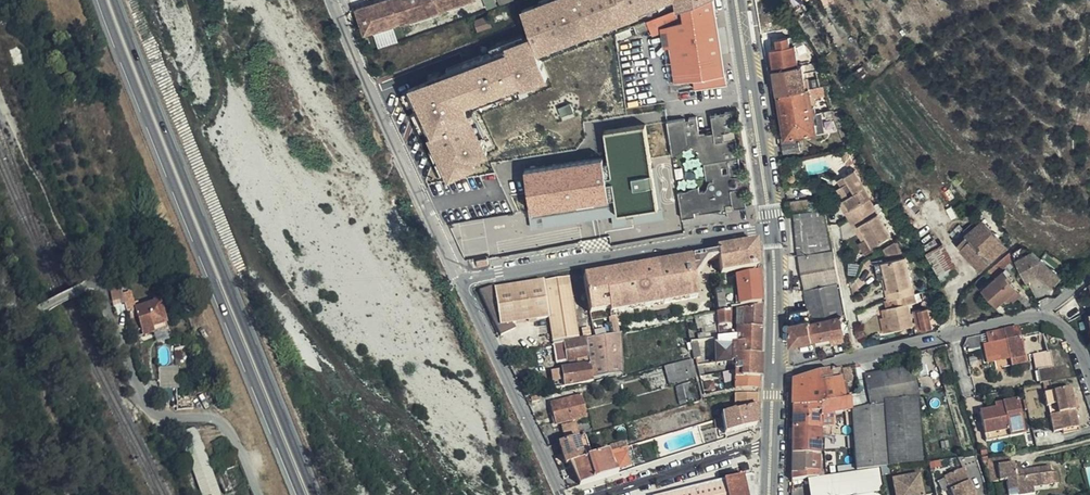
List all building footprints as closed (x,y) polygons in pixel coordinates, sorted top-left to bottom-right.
[(360,16),(404,0),(355,0),(360,16)] [(360,16),(363,23),(384,16),(403,10),(411,7),(412,9),(421,6),(439,0),(404,0),(360,16)] [(441,0),(439,0),(421,6),(422,10),(442,3),(441,0)] [(650,21),(651,25),(667,22),(676,75),(692,73),(695,83),(726,78),(714,0),(705,0),(670,13),(650,21)] [(403,10),(384,16),(385,20),(404,13),(403,10)] [(772,61),(795,57),(792,37),(787,37),(785,28),(772,31),(774,40),(768,41),(772,61)] [(8,51),(14,69),(27,64),(20,47),(8,51)] [(795,57),(772,61),(776,86),(803,81),(799,56),(795,57)] [(803,81),(776,86),(784,130),(820,123),(816,104),(813,105),(811,97),(809,98),(806,81),(803,81)] [(417,86),(421,97),(434,92),(435,92),(433,88),(430,89),(428,82),(417,86)] [(421,97),(420,97),(422,104),(436,99),(434,92),(421,97)] [(703,163),(738,156),(737,150),(733,151),(732,148),(736,148),(735,139),(732,140),(731,130),(734,130),(732,116),(712,120),(714,133),(707,134),(706,132),(699,133),(697,122),(676,125),(680,153),(682,152),(684,150),(686,149),(690,148),(698,154),(698,155),(700,158),(701,160),(703,163)] [(675,120),(676,125),(697,122),(697,117),(689,118),(689,120),(685,120),(685,119),(675,120)] [(679,154),(680,153),(676,125),(667,127),(672,156),(676,155),(679,154)] [(782,146),(798,143),(796,134),(780,137),(782,146)] [(851,152),(842,142),(835,148),(844,158),(851,152)] [(606,156),(525,166),(533,225),(614,215),(606,156)] [(741,177),(738,156),(703,163),(703,164),(704,164),(707,180),(713,180),(713,182),(710,183),(708,184),(708,186),(707,188),(708,188),(705,193),(703,192),(699,193),(698,187),(693,189),(689,190),(684,192),(678,193),(682,219),(695,217),(695,213),(699,212),(699,215),(717,212),(717,214),(728,212),(726,202),(732,201),(733,205),(735,207),(736,209),(745,207),(743,189),(733,190),(734,189),(736,189),(738,188),(738,186),(739,185),(739,182),(738,181),(737,180),(736,179),(732,179),(732,178),(741,177)] [(846,201),(865,190),(868,188),(851,161),(834,171),(838,178),(844,188),(840,191),(846,201)] [(844,188),(838,178),(834,181),(840,191),(844,188)] [(846,212),(870,197),(865,190),(846,201),(842,204),(846,212)] [(835,194),(842,204),(846,201),(840,191),(835,194)] [(790,201),(807,199),(806,192),(789,193),(790,201)] [(888,226),(870,197),(846,212),(851,219),(856,216),(864,230),(869,238),(888,226)] [(797,246),(829,244),(826,225),(821,202),(790,204),(793,247),(797,246)] [(967,218),(961,222),(963,224),(954,232),(961,240),(960,241),(980,263),(1005,239),(980,212),(970,221),(967,218)] [(859,233),(864,230),(856,216),(851,219),(859,233)] [(886,246),(899,243),(893,234),(880,240),(882,245),(886,246)] [(111,249),(116,245),(109,237),(104,241),(111,249)] [(716,246),(711,247),(712,259),(720,258),(722,272),(759,266),(757,239),(716,243),(716,246)] [(928,249),(942,277),(960,269),(947,241),(928,249)] [(808,312),(839,307),(837,295),(833,274),(835,274),(829,244),(797,246),(801,269),(806,301),(808,312)] [(711,247),(617,268),(619,299),(620,311),(699,295),(696,277),(709,260),(712,259),(711,247)] [(886,291),(913,285),(903,247),(880,252),(884,269),(887,282),(884,282),(886,291)] [(1016,255),(1027,276),(1038,270),(1054,284),(1063,274),(1056,268),(1033,248),(1016,255)] [(486,250),(475,251),(476,259),(486,258),(486,250)] [(116,256),(120,261),(126,257),(122,251),(116,256)] [(884,269),(880,252),(872,254),(876,271),(881,269),(884,269)] [(982,284),(997,300),(1016,282),(1010,275),(1012,273),(1003,264),(982,284)] [(617,268),(583,276),(591,313),(608,309),(610,317),(611,322),(613,321),(613,323),(618,322),(616,312),(620,311),(619,299),(617,268)] [(719,312),(731,309),(731,306),(738,305),(762,301),(759,272),(737,276),(738,284),(715,287),(719,312)] [(549,314),(555,342),(579,338),(567,275),(496,288),(494,284),(481,291),(502,334),(511,331),(509,321),(549,314)] [(1016,282),(997,300),(1000,303),(1019,286),(1016,282)] [(888,322),(911,317),(908,304),(906,295),(915,293),(913,285),(886,291),(883,292),(885,300),(883,300),(888,322)] [(112,308),(134,306),(132,290),(111,292),(112,308)] [(882,323),(888,322),(883,300),(880,301),(882,308),(879,309),(882,323)] [(789,320),(807,317),(806,313),(808,312),(806,301),(787,303),(789,320)] [(929,301),(920,302),(913,303),(915,323),(932,321),(929,301)] [(143,335),(154,332),(152,327),(166,323),(160,302),(135,310),(143,335)] [(733,328),(761,327),(762,305),(737,309),(733,328)] [(807,317),(810,332),(814,331),(815,338),(843,333),(839,307),(808,312),(806,313),(807,317)] [(608,309),(591,313),(592,321),(610,317),(608,309)] [(721,335),(722,342),(747,343),(748,354),(760,354),(761,327),(733,328),(733,330),(729,330),(731,309),(719,312),(703,315),(708,331),(719,329),(721,335)] [(790,335),(810,332),(807,317),(789,320),(790,335)] [(152,327),(154,332),(168,328),(166,323),(152,327)] [(584,337),(586,337),(591,336),(589,326),(582,327),(584,337)] [(1017,329),(984,336),(986,346),(981,347),(984,361),(998,358),(999,362),(1009,360),(1009,363),(1024,360),(1017,329)] [(593,378),(621,375),(625,374),(622,332),(621,331),(615,332),(596,336),(591,336),(586,337),(593,378)] [(566,384),(593,380),(593,378),(586,337),(584,337),(579,338),(555,342),(558,360),(578,357),(579,366),(564,368),(565,375),(566,384)] [(734,361),(735,387),(736,387),(758,387),(760,354),(748,354),(747,343),(722,342),(719,342),(719,363),(734,361)] [(1037,376),(1067,370),(1056,352),(1041,355),(1039,345),(1030,346),(1037,376)] [(667,375),(688,370),(695,368),(693,358),(664,366),(666,373),(667,375)] [(853,358),(790,373),(789,399),(818,400),(818,397),(847,392),(848,403),(850,428),(852,440),(853,454),(853,458),(854,464),(877,462),(887,460),(881,398),(872,400),(865,368),(864,365),(854,366),(853,358)] [(907,393),(916,391),(908,359),(901,361),(907,393)] [(1025,365),(1024,360),(1009,363),(1010,368),(1025,365)] [(881,398),(892,396),(907,393),(901,361),(874,366),(881,396),(881,398)] [(664,366),(647,370),(649,377),(666,373),(664,366)] [(874,366),(865,368),(872,400),(881,398),(881,396),(874,366)] [(690,378),(697,376),(695,368),(688,370),(690,378)] [(554,386),(566,384),(565,375),(562,376),(561,369),(551,370),(554,386)] [(1078,420),(1074,403),(1072,391),(1070,381),(1044,386),(1046,399),(1048,399),(1053,425),(1078,420)] [(680,402),(695,399),(692,382),(676,385),(680,402)] [(557,424),(588,416),(583,394),(581,394),(580,391),(576,392),(577,395),(552,401),(557,424)] [(898,459),(921,456),(916,391),(907,393),(892,396),(898,459)] [(818,397),(818,400),(819,407),(825,407),(848,403),(847,392),(818,397)] [(737,393),(739,410),(756,405),(758,404),(758,393),(737,393)] [(1015,393),(1001,396),(1002,400),(994,402),(978,406),(984,429),(1022,420),(1015,393)] [(887,460),(898,459),(892,396),(881,398),(887,460)] [(818,400),(789,399),(788,420),(815,421),(820,421),(819,407),(818,400)] [(755,425),(756,405),(739,410),(726,414),(726,418),(725,428),(725,434),(755,425)] [(815,421),(788,420),(788,446),(815,447),(815,421)] [(1024,425),(1022,420),(984,429),(985,435),(1024,425)] [(580,434),(578,423),(565,426),(567,437),(580,434)] [(203,494),(221,494),(204,446),(196,427),(181,432),(203,494)] [(582,436),(559,443),(566,464),(571,462),(575,461),(580,460),(577,451),(585,448),(582,436)] [(825,454),(853,454),(852,440),(846,440),(824,440),(825,454)] [(606,446),(607,452),(610,451),(624,447),(622,442),(606,446)] [(815,447),(788,446),(787,465),(815,462),(815,447)] [(588,458),(585,448),(577,451),(580,460),(588,458)] [(607,452),(614,473),(620,471),(610,451),(607,452)] [(575,461),(583,483),(614,473),(607,452),(588,458),(580,460),(575,461)] [(675,481),(695,476),(690,456),(670,461),(671,464),(675,481)] [(1011,465),(1010,457),(993,460),(995,474),(1000,473),(1002,485),(1028,480),(1054,476),(1052,464),(1046,464),(1046,459),(1017,464),(1011,465)] [(652,466),(653,471),(671,464),(670,461),(670,458),(652,466)] [(824,468),(854,464),(853,458),(823,461),(824,468)] [(735,472),(739,472),(749,470),(747,459),(733,463),(735,472)] [(571,462),(580,484),(583,483),(575,461),(571,462)] [(787,465),(787,473),(815,470),(815,462),(787,465)] [(949,471),(948,494),(976,494),(977,472),(949,471)] [(647,491),(649,494),(710,494),(720,493),(720,494),(745,494),(739,472),(735,472),(647,491)] [(919,472),(891,479),(895,494),(925,494),(919,472)] [(1028,480),(1002,485),(1003,489),(1029,485),(1028,480)]
